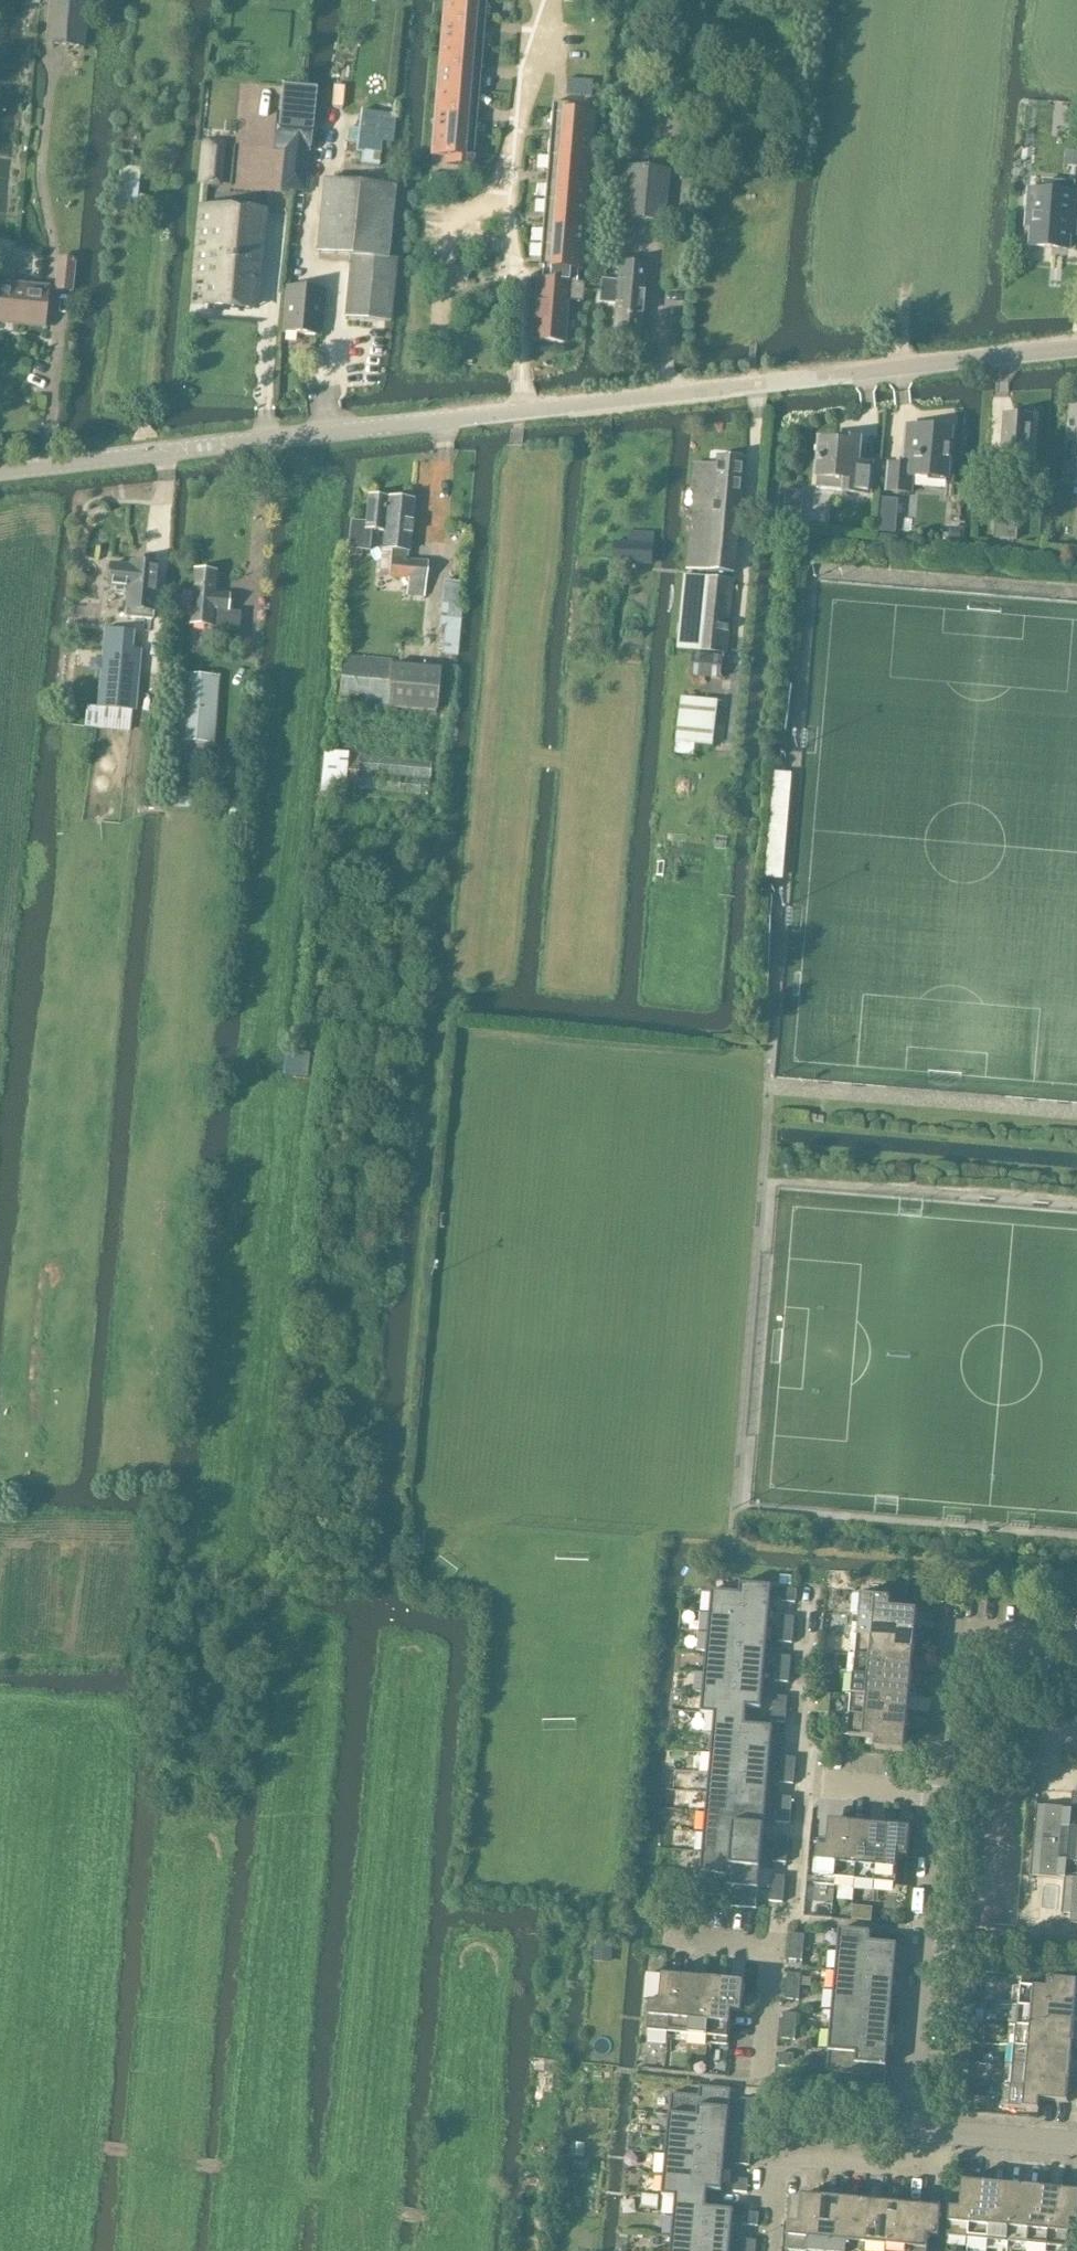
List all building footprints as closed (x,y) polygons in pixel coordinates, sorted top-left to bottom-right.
[(89,0),(50,0),(45,44),(85,48),(89,0)] [(431,156),(446,157),(446,164),(473,167),(486,0),(460,0),(460,1),(453,0),(444,0),(431,156)] [(580,99),(552,96),(539,266),(543,267),(542,278),(538,278),(533,340),(562,343),(567,302),(584,304),(584,282),(568,281),(569,271),(572,268),(585,106),(579,106),(580,99)] [(378,165),(380,146),(381,142),(394,143),(397,114),(360,110),(358,127),(348,126),(347,139),(356,140),(355,152),(361,153),(360,163),(378,165)] [(233,114),(230,153),(260,155),(263,116),(233,114)] [(202,140),(197,185),(222,187),(226,142),(202,140)] [(621,165),(617,217),(665,221),(670,169),(621,165)] [(119,167),(115,207),(136,209),(140,169),(131,168),(119,167)] [(389,322),(395,260),(387,259),(394,189),(323,181),(316,252),(351,256),(344,317),(389,322)] [(1032,246),(1068,249),(1070,231),(1076,232),(1076,221),(1076,195),(1075,194),(1076,183),(1045,181),(1044,192),(1040,192),(1040,195),(1030,194),(1028,213),(1038,214),(1037,227),(1034,226),(1032,246)] [(263,217),(245,215),(200,211),(193,283),(206,284),(203,308),(248,313),(250,289),(256,289),(263,217)] [(71,291),(74,260),(59,259),(56,290),(71,291)] [(615,303),(612,337),(638,339),(644,283),(644,265),(620,263),(617,281),(603,280),(601,280),(599,302),(615,303)] [(467,283),(469,265),(458,264),(456,282),(467,283)] [(43,328),(47,289),(0,284),(0,323),(43,328)] [(283,287),(279,332),(317,335),(321,291),(283,287)] [(1065,482),(1076,483),(1076,408),(1071,407),(1068,442),(1070,442),(1068,464),(1066,464),(1065,482)] [(1003,459),(1029,460),(1032,416),(1006,414),(1003,459)] [(890,464),(888,490),(912,492),(913,477),(949,479),(952,429),(907,426),(905,465),(890,464)] [(818,477),(817,488),(845,490),(845,491),(870,493),(873,465),(859,464),(861,440),(844,438),(843,443),(821,442),(819,477),(818,477)] [(694,465),(692,489),(695,489),(716,491),(717,479),(743,481),(745,460),(719,458),(718,467),(694,465)] [(1042,490),(1044,465),(1025,464),(1023,489),(1042,490)] [(693,513),(688,570),(735,574),(740,517),(743,481),(717,479),(716,491),(695,489),(692,489),(695,490),(693,513)] [(348,549),(348,557),(361,558),(362,550),(369,551),(371,530),(373,530),(373,531),(376,532),(376,531),(385,531),(381,577),(408,579),(407,595),(424,596),(427,570),(423,564),(408,562),(413,501),(368,497),(366,523),(351,521),(348,549)] [(996,515),(994,538),(1016,540),(1018,517),(996,515)] [(942,539),(963,541),(964,535),(964,528),(959,528),(949,527),(949,534),(943,534),(942,539)] [(614,560),(614,561),(653,564),(653,561),(654,545),(655,530),(629,529),(629,543),(615,542),(614,560)] [(110,565),(108,588),(127,590),(125,618),(151,620),(152,612),(153,612),(157,565),(130,562),(130,567),(110,565)] [(194,572),(190,624),(210,626),(209,638),(238,641),(241,613),(225,611),(226,596),(214,595),(216,573),(194,572)] [(685,575),(678,648),(726,652),(733,579),(685,575)] [(445,627),(442,654),(448,654),(458,655),(460,632),(462,609),(457,609),(446,608),(445,627)] [(87,706),(85,728),(95,728),(130,731),(132,711),(136,711),(141,649),(131,648),(133,631),(104,628),(97,707),(87,706)] [(693,653),(690,677),(721,680),(724,656),(693,653)] [(342,654),(338,704),(391,708),(391,709),(439,713),(442,672),(394,668),(390,668),(391,659),(342,654)] [(178,742),(177,756),(211,759),(213,744),(218,679),(183,676),(178,742)] [(675,741),(674,753),(694,756),(695,748),(696,745),(714,747),(719,701),(682,697),(677,741),(675,741)] [(324,750),(320,792),(344,794),(344,788),(357,790),(428,796),(432,762),(360,755),(346,754),(347,753),(324,750)] [(713,1592),(711,1612),(738,1614),(739,1604),(769,1607),(771,1587),(741,1584),(740,1594),(713,1592)] [(862,1595),(860,1616),(889,1618),(887,1629),(916,1632),(918,1611),(906,1610),(908,1587),(892,1586),(890,1598),(862,1595)] [(784,1588),(783,1601),(796,1602),(797,1589),(784,1588)] [(711,1612),(710,1632),(737,1634),(738,1624),(767,1627),(769,1607),(739,1604),(738,1614),(711,1612)] [(782,1615),(781,1628),(793,1629),(794,1616),(782,1615)] [(860,1616),(858,1637),(886,1639),(885,1649),(915,1652),(916,1632),(887,1629),(889,1618),(860,1616)] [(710,1632),(708,1652),(735,1654),(736,1644),(766,1647),(767,1627),(738,1624),(737,1634),(710,1632)] [(781,1628),(779,1641),(792,1642),(793,1629),(781,1628)] [(858,1637),(856,1656),(885,1659),(884,1668),(913,1671),(915,1652),(885,1649),(886,1639),(858,1637)] [(708,1652),(706,1672),(733,1674),(734,1664),(764,1667),(766,1647),(736,1644),(735,1654),(708,1652)] [(778,1654),(777,1667),(790,1668),(791,1655),(778,1654)] [(856,1656),(855,1676),(883,1679),(882,1689),(911,1691),(913,1671),(884,1668),(885,1659),(856,1656)] [(706,1672),(704,1691),(731,1694),(732,1684),(762,1687),(764,1667),(734,1664),(733,1674),(706,1672)] [(777,1667),(776,1680),(789,1681),(790,1668),(777,1667)] [(855,1676),(853,1695),(881,1698),(881,1709),(909,1711),(911,1691),(882,1689),(883,1679),(855,1676)] [(704,1691),(702,1711),(716,1713),(746,1715),(746,1705),(760,1707),(762,1687),(732,1684),(731,1694),(704,1691)] [(775,1694),(773,1707),(786,1709),(788,1695),(775,1694)] [(853,1695),(851,1715),(880,1718),(879,1728),(907,1731),(909,1711),(881,1709),(881,1698),(853,1695)] [(773,1707),(772,1720),(785,1722),(786,1709),(773,1707)] [(716,1713),(714,1733),(742,1735),(741,1745),(770,1747),(772,1727),(745,1725),(746,1715),(716,1713)] [(905,1751),(907,1731),(879,1728),(880,1718),(851,1715),(849,1736),(877,1738),(876,1749),(905,1751)] [(714,1733),(713,1752),(740,1755),(739,1765),(769,1767),(770,1747),(741,1745),(742,1735),(714,1733)] [(713,1752),(711,1772),(738,1775),(738,1785),(767,1787),(769,1767),(739,1765),(740,1755),(713,1752)] [(782,1756),(781,1769),(795,1769),(796,1757),(782,1756)] [(781,1769),(780,1781),(794,1783),(795,1769),(781,1769)] [(711,1772),(709,1792),(737,1795),(736,1805),(765,1807),(767,1787),(738,1785),(738,1775),(711,1772)] [(709,1792),(707,1812),(735,1815),(734,1825),(763,1827),(765,1807),(736,1805),(737,1795),(709,1792)] [(1031,1876),(1066,1879),(1063,1914),(1071,1915),(1071,1923),(1076,1924),(1076,1792),(1073,1792),(1072,1809),(1063,1808),(1037,1806),(1031,1876)] [(779,1795),(778,1809),(791,1810),(792,1797),(779,1795)] [(778,1809),(777,1822),(790,1823),(791,1810),(778,1809)] [(707,1812),(705,1832),(733,1834),(732,1844),(762,1847),(763,1827),(734,1825),(735,1815),(707,1812)] [(818,1847),(815,1883),(836,1885),(839,1850),(848,1851),(851,1822),(831,1821),(829,1848),(818,1847)] [(839,1850),(836,1885),(839,1885),(855,1887),(856,1880),(859,1852),(868,1852),(868,1846),(870,1824),(851,1822),(848,1851),(839,1850)] [(859,1852),(856,1880),(876,1882),(878,1854),(888,1855),(888,1846),(890,1826),(870,1824),(868,1846),(868,1852),(859,1852)] [(878,1854),(876,1882),(897,1883),(899,1857),(910,1858),(912,1828),(890,1826),(888,1846),(888,1855),(878,1854)] [(705,1832),(704,1852),(731,1854),(730,1864),(760,1867),(762,1847),(732,1844),(733,1834),(705,1832)] [(775,1835),(774,1848),(787,1849),(788,1837),(775,1835)] [(774,1848),(773,1860),(786,1862),(787,1849),(774,1848)] [(704,1852),(702,1872),(730,1874),(729,1884),(758,1887),(760,1867),(730,1864),(731,1854),(704,1852)] [(702,1872),(700,1892),(728,1894),(727,1904),(756,1907),(758,1887),(729,1884),(730,1874),(702,1872)] [(772,1875),(771,1888),(784,1889),(786,1876),(785,1876),(772,1875)] [(771,1888),(770,1901),(777,1901),(778,1901),(783,1902),(784,1889),(771,1888)] [(840,1929),(838,1950),(869,1953),(868,1961),(895,1964),(897,1944),(870,1941),(871,1931),(840,1929)] [(792,1934),(790,1945),(804,1947),(805,1935),(796,1934),(792,1934)] [(790,1945),(789,1958),(803,1959),(804,1947),(790,1945)] [(838,1950),(836,1969),(867,1972),(866,1981),(893,1984),(895,1964),(868,1961),(869,1953),(838,1950)] [(836,1969),(835,1989),(865,1992),(864,2001),(891,2004),(893,1984),(866,1981),(867,1972),(836,1969)] [(788,1972),(787,1985),(800,1986),(801,1973),(788,1972)] [(1018,2006),(1048,2008),(1049,2000),(1076,2002),(1076,1980),(1050,1977),(1050,1975),(1023,1973),(1022,1985),(1020,1985),(1018,2006)] [(649,1974),(646,2002),(651,2003),(648,2031),(668,2033),(671,2004),(682,2005),(684,1977),(664,1975),(649,1974)] [(671,2004),(668,2033),(688,2035),(691,2006),(701,2007),(704,1979),(684,1977),(682,2005),(671,2004)] [(691,2006),(688,2035),(708,2037),(711,2008),(721,2009),(724,1980),(704,1979),(701,2007),(691,2006)] [(711,2008),(708,2037),(729,2039),(732,2011),(742,2011),(745,1982),(724,1980),(721,2009),(711,2008)] [(799,1999),(800,1986),(787,1985),(786,1997),(799,1999)] [(835,1989),(833,2009),(863,2012),(862,2021),(889,2024),(891,2004),(864,2001),(865,1992),(835,1989)] [(1017,2025),(1047,2028),(1047,2019),(1075,2022),(1076,2005),(1076,2002),(1049,2000),(1048,2008),(1018,2006),(1017,2025)] [(833,2009),(831,2029),(861,2032),(860,2041),(887,2044),(889,2024),(862,2021),(863,2012),(833,2009)] [(784,2012),(783,2024),(796,2026),(798,2013),(784,2012)] [(1017,2025),(1015,2045),(1045,2048),(1046,2039),(1074,2042),(1075,2022),(1047,2019),(1047,2028),(1017,2025)] [(795,2038),(796,2026),(783,2024),(782,2037),(795,2038)] [(831,2029),(829,2050),(859,2053),(858,2061),(885,2064),(887,2044),(860,2041),(861,2032),(831,2029)] [(1015,2045),(1013,2065),(1043,2068),(1044,2060),(1072,2062),(1074,2042),(1046,2039),(1045,2048),(1015,2045)] [(829,2050),(827,2070),(856,2073),(855,2081),(883,2084),(885,2064),(858,2061),(859,2053),(829,2050)] [(794,2053),(780,2052),(779,2065),(793,2066),(794,2053)] [(1013,2065),(1011,2085),(1041,2087),(1042,2079),(1070,2082),(1072,2062),(1044,2060),(1043,2068),(1013,2065)] [(1068,2102),(1070,2082),(1042,2079),(1041,2087),(1011,2085),(1009,2105),(1040,2108),(1040,2099),(1068,2102)] [(672,2094),(670,2114),(700,2116),(700,2106),(728,2108),(730,2088),(702,2085),(701,2096),(672,2094)] [(742,2099),(741,2112),(742,2112),(755,2113),(755,2111),(756,2100),(742,2099)] [(670,2114),(669,2134),(698,2136),(699,2126),(727,2128),(728,2108),(700,2106),(700,2116),(670,2114)] [(741,2112),(740,2124),(754,2126),(754,2124),(755,2113),(742,2112),(741,2112)] [(669,2134),(667,2154),(696,2156),(697,2145),(725,2148),(727,2128),(699,2126),(698,2136),(669,2134)] [(739,2139),(737,2151),(750,2152),(752,2140),(739,2139)] [(667,2154),(665,2174),(694,2177),(695,2167),(723,2169),(725,2148),(697,2145),(696,2156),(667,2154)] [(737,2151),(736,2164),(749,2165),(750,2152),(737,2151)] [(663,2194),(677,2195),(706,2198),(707,2189),(721,2191),(723,2169),(695,2167),(694,2177),(665,2174),(663,2194)] [(749,2178),(736,2177),(735,2189),(748,2191),(749,2178)] [(951,2207),(948,2237),(968,2239),(971,2209),(983,2210),(985,2181),(965,2179),(962,2208),(951,2207)] [(971,2209),(968,2239),(988,2240),(990,2211),(1002,2212),(1005,2182),(985,2181),(983,2210),(971,2209)] [(990,2211),(988,2240),(1008,2242),(1011,2213),(1022,2214),(1025,2184),(1005,2182),(1002,2212),(990,2211)] [(1011,2213),(1008,2242),(1029,2243),(1032,2215),(1042,2215),(1045,2185),(1025,2184),(1022,2214),(1011,2213)] [(1032,2215),(1029,2243),(1048,2244),(1051,2216),(1061,2218),(1064,2186),(1045,2185),(1042,2215),(1032,2215)] [(1048,2244),(1070,2246),(1072,2220),(1076,2220),(1076,2187),(1064,2186),(1061,2218),(1051,2216),(1048,2244)] [(677,2195),(675,2215),(703,2218),(702,2227),(732,2230),(734,2210),(705,2207),(706,2198),(677,2195)] [(811,2224),(820,2225),(823,2196),(803,2195),(800,2222),(790,2221),(788,2250),(809,2250),(811,2224)] [(809,2250),(828,2250),(831,2226),(840,2227),(843,2198),(823,2196),(820,2225),(811,2224),(809,2250)] [(828,2250),(848,2250),(850,2228),(860,2229),(863,2200),(843,2198),(840,2227),(831,2226),(828,2250)] [(848,2250),(868,2250),(870,2230),(879,2231),(882,2201),(863,2200),(860,2229),(850,2228),(848,2250)] [(868,2250),(888,2250),(889,2231),(900,2232),(902,2203),(882,2201),(879,2231),(870,2230),(868,2250)] [(888,2250),(908,2250),(910,2233),(919,2234),(923,2205),(902,2203),(900,2232),(889,2231),(888,2250)] [(908,2250),(929,2250),(931,2235),(940,2236),(943,2206),(923,2205),(919,2234),(910,2233),(908,2250)] [(746,2212),(744,2225),(758,2226),(759,2213),(746,2212)] [(675,2215),(674,2235),(701,2238),(700,2247),(730,2249),(732,2230),(702,2227),(703,2218),(675,2215)] [(672,2250),(730,2250),(730,2249),(700,2247),(701,2238),(674,2235),(672,2250)] [(743,2250),(749,2250),(757,2250),(757,2239),(744,2238),(743,2250)]
